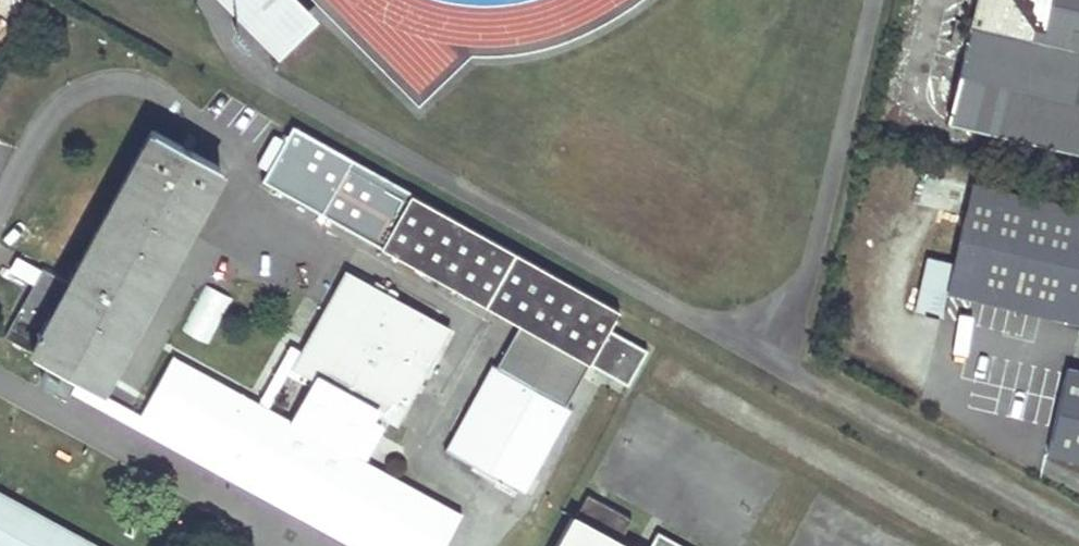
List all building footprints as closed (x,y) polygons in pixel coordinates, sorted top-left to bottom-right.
[(316,18),(298,0),(224,0),(278,55),(316,18)] [(949,122),(1078,152),(1078,0),(977,0),(949,122)] [(951,44),(962,46),(967,23),(956,20),(951,44)] [(292,131),(263,185),(382,250),(412,196),(292,131)] [(99,389),(219,169),(151,132),(68,284),(42,270),(5,338),(32,352),(99,389)] [(1078,323),(1078,210),(972,186),(953,264),(926,259),(914,311),(941,317),(947,292),(1078,323)] [(618,312),(412,196),(382,250),(518,325),(449,452),(520,492),(567,407),(566,407),(588,365),(627,386),(646,352),(608,330),(618,312)] [(344,272),(293,367),(315,379),(289,426),(173,362),(145,414),(387,545),(442,545),(458,517),(350,458),(375,413),(396,424),(448,329),(344,272)] [(1066,370),(1047,454),(1078,462),(1078,373),(1066,370)] [(351,545),(379,545),(153,424),(147,435),(351,545)] [(617,542),(630,519),(587,496),(575,519),(571,518),(556,545),(624,545),(617,542)] [(0,497),(0,545),(90,545),(0,497)]
